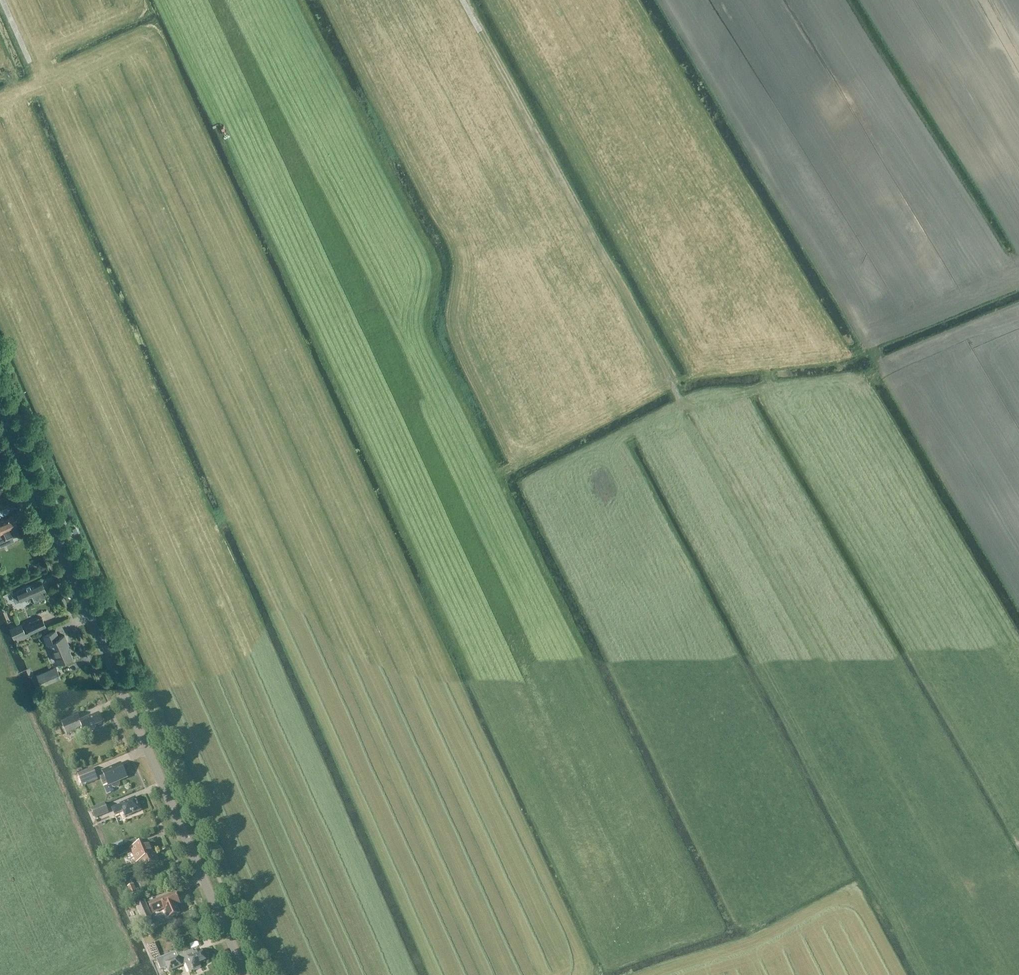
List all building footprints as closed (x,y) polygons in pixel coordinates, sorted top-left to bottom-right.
[(1,543),(12,538),(11,536),(17,533),(14,527),(17,526),(12,516),(0,521),(0,542),(1,543)] [(42,591),(45,590),(40,580),(16,590),(21,600),(30,596),(33,602),(45,597),(42,591)] [(41,617),(25,624),(30,634),(46,627),(41,617)] [(20,623),(9,628),(13,639),(25,634),(20,623)] [(58,662),(72,656),(67,645),(68,644),(64,635),(59,638),(55,631),(43,636),(46,644),(49,642),(58,662)] [(40,676),(44,686),(61,679),(57,670),(40,676)] [(95,727),(103,724),(99,715),(92,718),(91,717),(80,722),(77,714),(61,721),(67,736),(76,732),(76,731),(82,728),(84,733),(96,728),(95,727)] [(118,781),(126,778),(121,765),(102,774),(103,776),(99,778),(102,785),(107,783),(108,786),(111,784),(113,790),(120,787),(118,781)] [(97,781),(92,770),(77,776),(82,788),(97,781)] [(126,818),(141,811),(135,799),(120,805),(121,805),(112,809),(115,815),(123,812),(126,818)] [(96,819),(109,814),(105,805),(92,810),(96,819)] [(143,870),(159,863),(155,855),(153,856),(148,843),(139,847),(136,841),(116,850),(119,857),(132,852),(137,863),(140,862),(143,870)] [(175,894),(161,900),(161,901),(150,905),(153,913),(164,909),(169,919),(179,915),(175,907),(180,905),(179,903),(180,902),(179,899),(177,898),(175,894)] [(142,922),(152,917),(145,902),(136,907),(142,922)] [(180,968),(180,967),(186,965),(190,973),(194,971),(201,968),(200,965),(206,962),(202,952),(194,956),(192,952),(187,954),(187,955),(179,958),(176,952),(157,960),(161,970),(167,968),(169,972),(180,968)]
